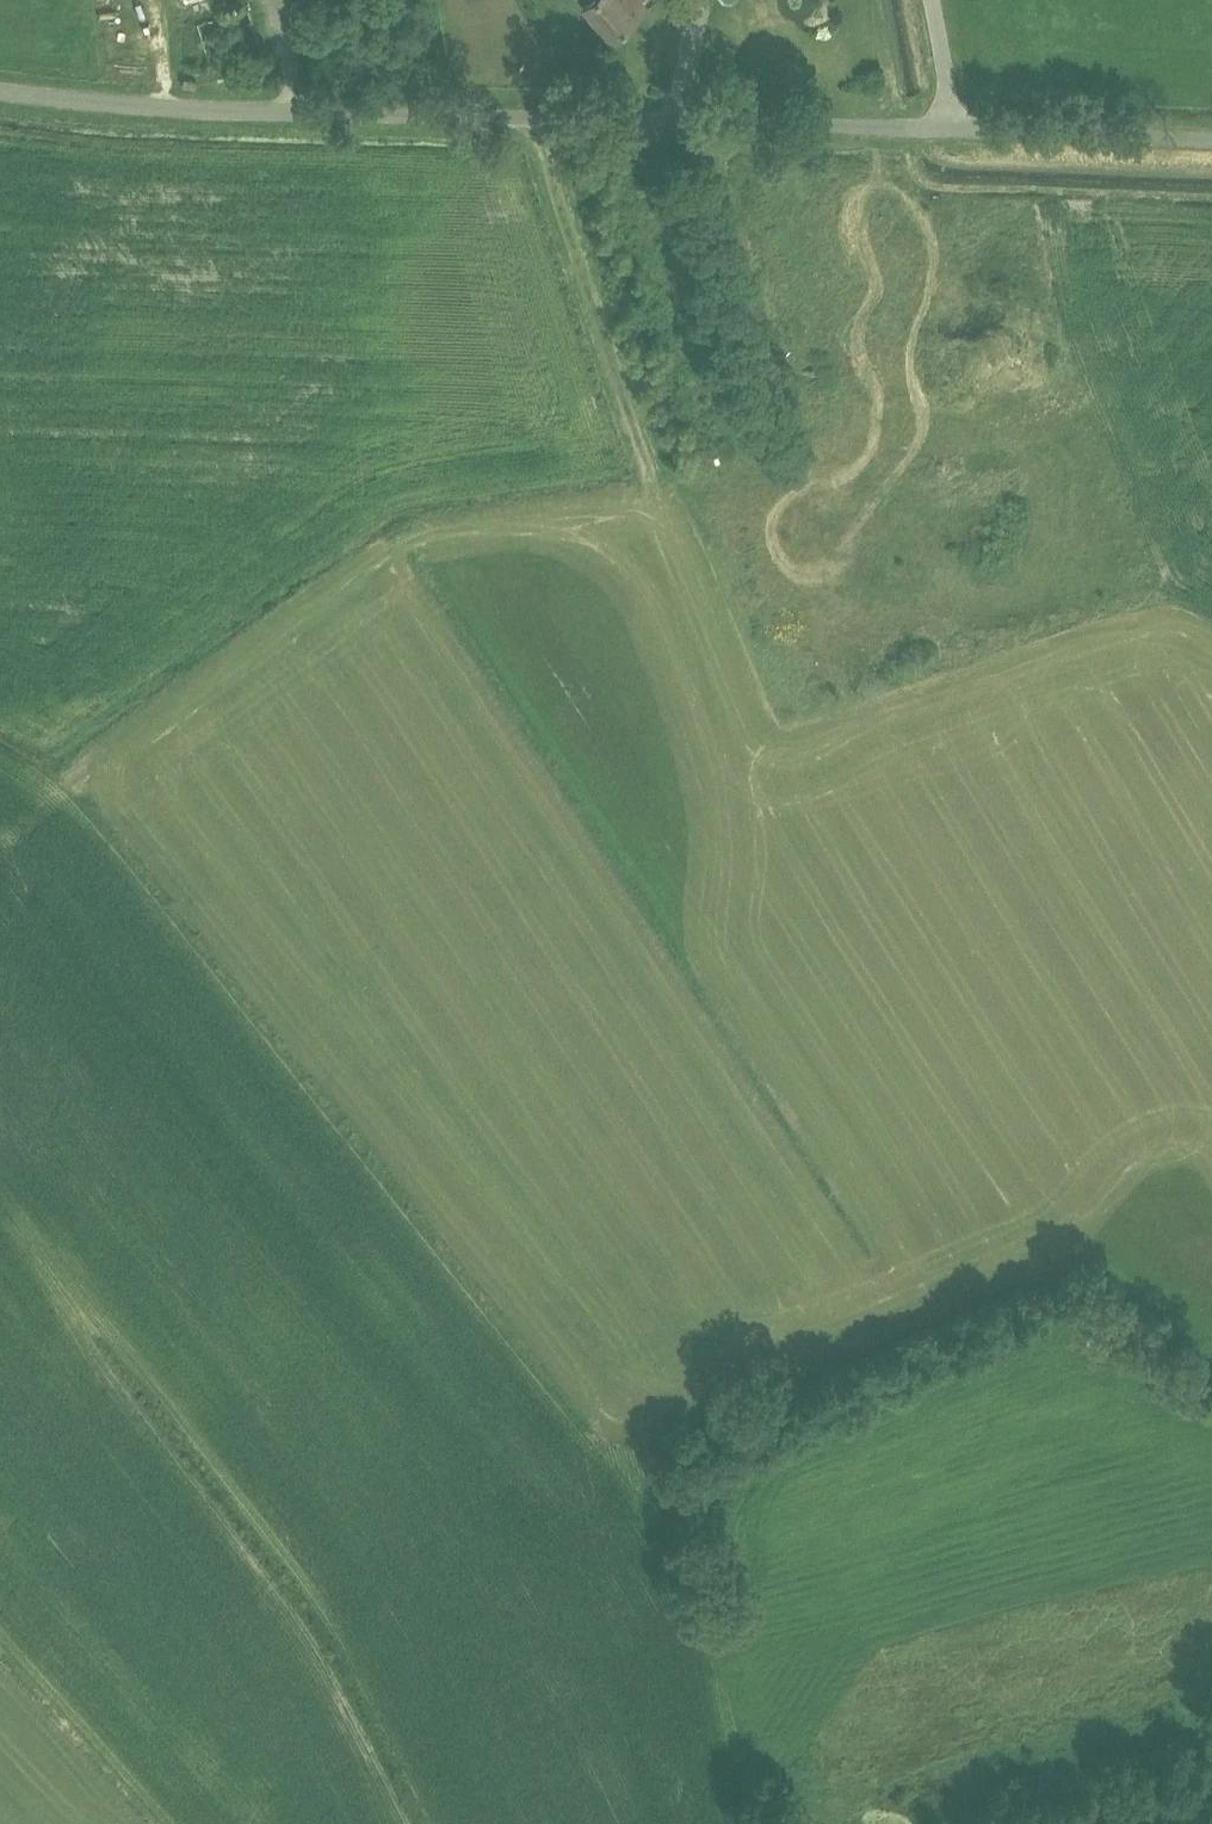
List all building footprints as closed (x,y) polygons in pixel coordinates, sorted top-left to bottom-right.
[(639,15),(638,14),(646,6),(641,0),(582,0),(585,4),(584,5),(612,38),(639,15)] [(195,87),(196,79),(184,78),(183,85),(195,87)] [(934,615),(955,611),(952,600),(931,604),(934,615)]
